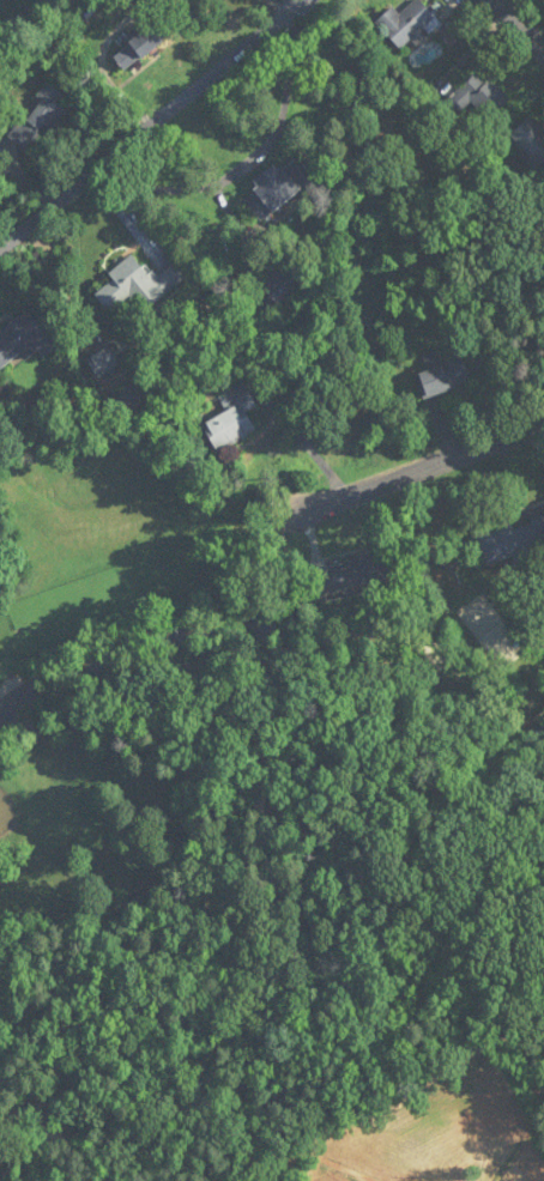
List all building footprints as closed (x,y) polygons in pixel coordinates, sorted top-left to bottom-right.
[(393,7),(376,21),(400,49),(411,39),(416,44),(428,34),(422,27),(436,16),(422,0),(416,0),(399,14),(393,7)] [(124,70),(163,42),(152,26),(112,54),(124,70)] [(489,77),(484,82),(476,73),(449,99),(461,112),(470,104),(485,119),(508,98),(489,77)] [(7,133),(29,154),(69,111),(61,104),(67,99),(52,85),(7,133)] [(542,173),(543,170),(543,136),(527,118),(508,136),(542,173)] [(250,188),(278,210),(299,184),(271,161),(250,188)] [(173,263),(150,279),(133,255),(108,273),(114,281),(95,294),(108,313),(132,296),(143,311),(186,281),(173,263)] [(307,277),(288,259),(261,287),(279,305),(307,277)] [(26,310),(0,333),(0,369),(1,369),(30,344),(43,358),(57,346),(26,310)] [(100,377),(120,363),(108,347),(89,361),(100,377)] [(464,358),(441,366),(436,352),(425,356),(429,368),(415,373),(423,398),(471,382),(464,358)] [(256,408),(244,383),(218,396),(226,412),(202,424),(216,452),(256,432),(246,413),(256,408)] [(487,563),(543,548),(543,517),(479,535),(487,563)] [(316,596),(387,578),(381,552),(309,570),(316,596)]
